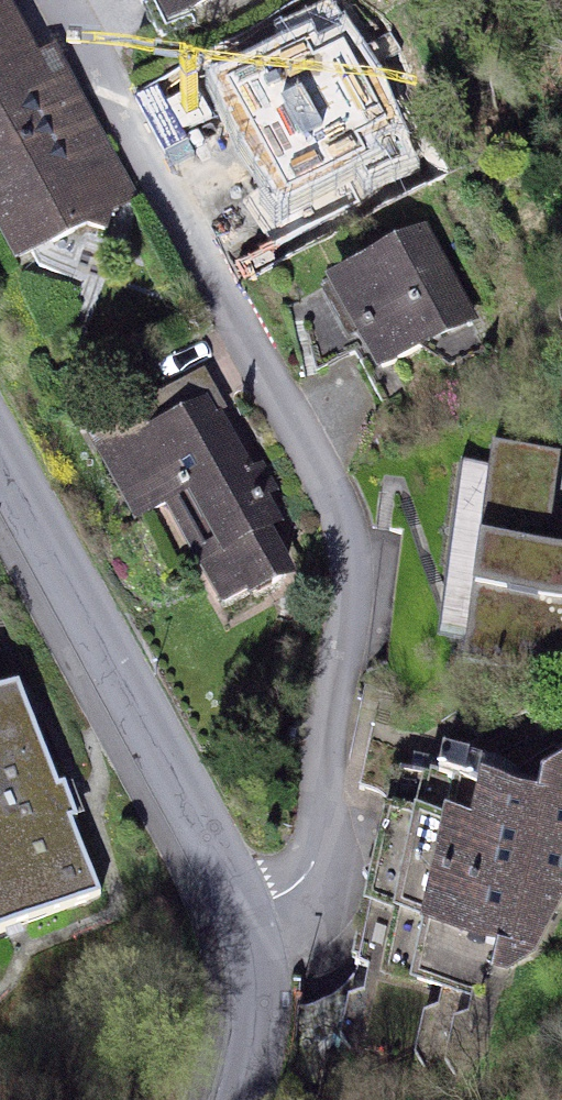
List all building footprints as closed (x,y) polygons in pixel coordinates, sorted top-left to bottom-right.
[(125,222),(31,0),(0,0),(0,274),(125,222)] [(159,35),(229,0),(141,0),(159,35)] [(340,39),(189,116),(255,246),(406,169),(340,39)] [(427,242),(318,306),(368,392),(477,328),(427,242)] [(195,390),(83,454),(127,532),(150,519),(223,646),(312,596),(195,390)] [(467,466),(450,655),(561,664),(561,474),(467,466)] [(125,915),(44,680),(0,695),(0,958),(125,915)] [(559,786),(400,763),(373,952),(532,975),(559,786)]
